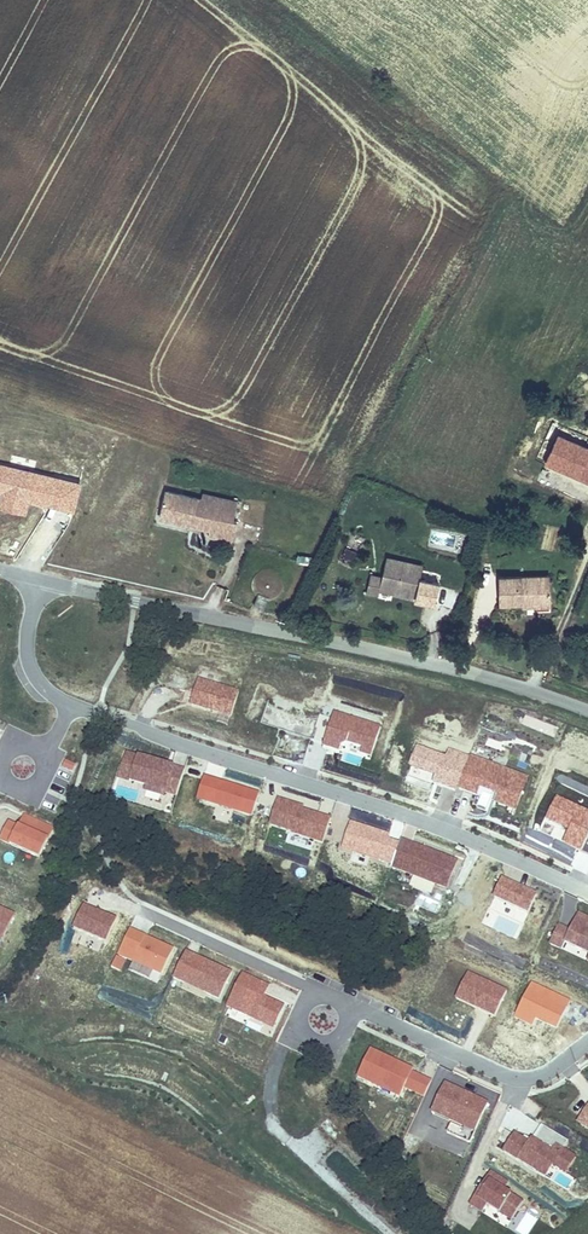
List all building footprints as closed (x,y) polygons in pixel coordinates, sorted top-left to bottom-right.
[(559,434),(544,464),(587,483),(587,446),(559,434)] [(201,498),(166,489),(159,520),(210,532),(209,536),(232,541),(236,522),(234,521),(239,500),(202,492),(201,498)] [(299,554),(297,562),(311,565),(313,557),(299,554)] [(366,596),(392,602),(393,596),(414,601),(413,603),(436,606),(440,583),(421,578),(423,564),(386,559),(382,576),(370,573),(366,596)] [(257,596),(258,597),(254,608),(263,611),(266,602),(271,601),(275,600),(279,597),(281,593),(283,589),(284,584),(283,580),(281,576),(277,572),(274,570),(270,569),(266,569),(261,570),(257,572),(254,576),(252,580),(252,584),(252,588),(254,592),(257,596)] [(498,606),(524,607),(551,607),(550,574),(498,575),(498,606)] [(191,706),(231,719),(240,691),(200,679),(191,706)] [(173,767),(126,753),(111,797),(172,815),(184,773),(173,770),(173,767)] [(470,755),(457,791),(479,798),(482,790),(501,797),(498,805),(517,811),(530,777),(470,755)] [(77,766),(67,761),(64,767),(74,772),(77,766)] [(197,798),(206,801),(212,782),(221,784),(222,781),(204,776),(197,798)] [(212,782),(206,801),(253,816),(260,794),(222,781),(221,784),(212,782)] [(24,813),(19,825),(8,820),(0,836),(0,843),(40,863),(55,828),(24,813)] [(402,842),(392,867),(447,888),(458,860),(414,844),(413,846),(402,842)] [(538,895),(502,879),(492,900),(529,917),(538,895)] [(73,926),(108,942),(118,920),(83,904),(73,926)] [(4,939),(15,916),(0,908),(0,937),(4,939)] [(563,951),(565,946),(587,956),(587,918),(579,914),(571,930),(560,925),(550,946),(563,951)] [(144,938),(146,935),(130,928),(129,930),(144,938)] [(129,930),(118,953),(163,974),(175,948),(146,935),(144,938),(129,930)] [(194,961),(196,956),(186,951),(184,957),(194,961)] [(184,957),(174,978),(185,983),(186,980),(208,991),(207,994),(220,1000),(233,973),(196,956),(194,961),(184,957)] [(227,1007),(263,1024),(265,1020),(277,1026),(286,1006),(271,999),(269,1002),(265,1000),(267,997),(272,986),(242,973),(227,1007)] [(507,992),(467,973),(455,1000),(496,1017),(507,992)] [(186,980),(185,983),(207,994),(208,991),(186,980)] [(265,1020),(263,1024),(275,1030),(277,1026),(265,1020)] [(405,1090),(424,1099),(433,1081),(413,1071),(414,1069),(371,1049),(356,1080),(400,1100),(405,1090)] [(470,1144),(489,1103),(446,1083),(430,1114),(451,1124),(446,1134),(470,1144)] [(579,1121),(587,1127),(587,1108),(579,1121)] [(504,1191),(509,1183),(491,1171),(470,1205),(482,1212),(487,1205),(511,1220),(522,1203),(504,1191)]
